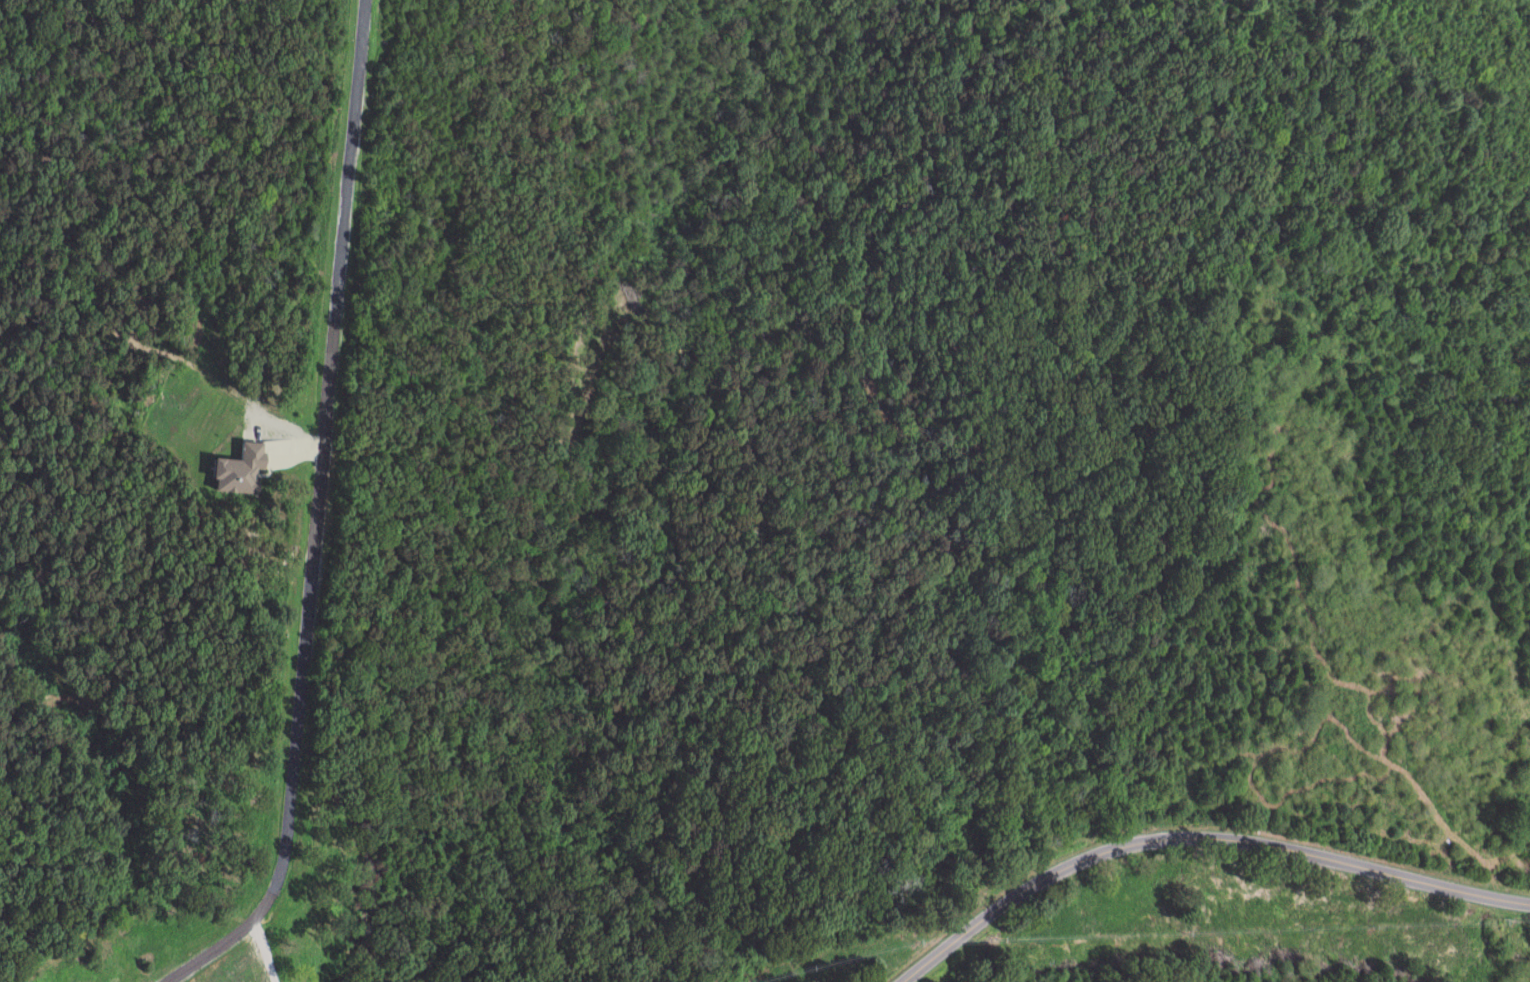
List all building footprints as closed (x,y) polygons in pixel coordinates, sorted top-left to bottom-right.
[(217,492),(260,494),(261,470),(267,470),(268,444),(245,443),(244,460),(219,459),(217,492)]
